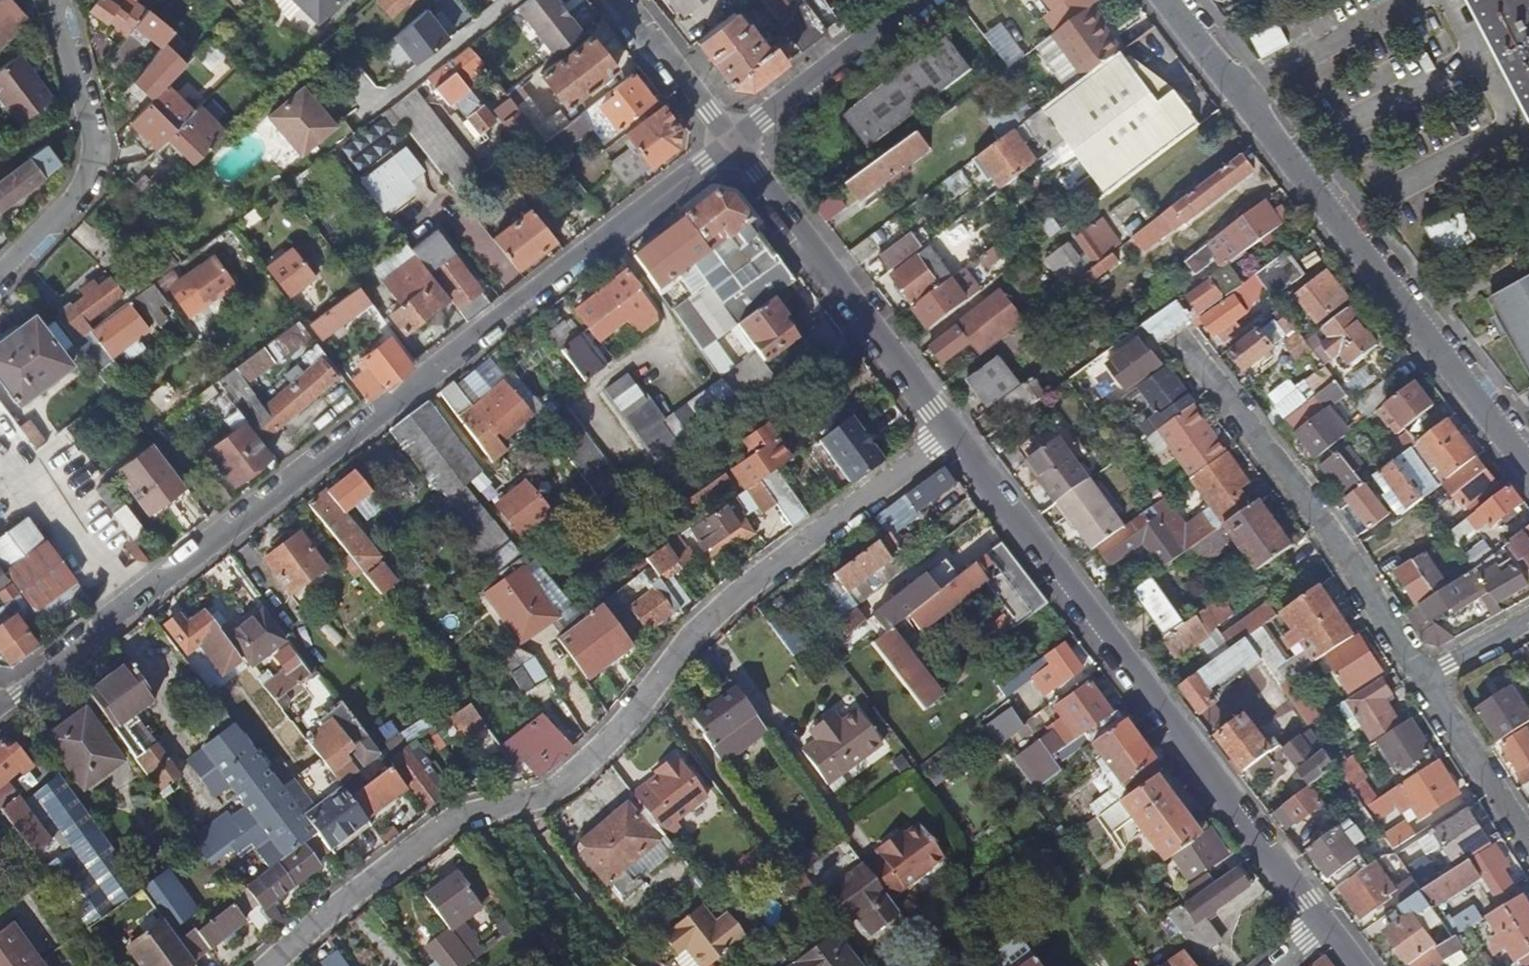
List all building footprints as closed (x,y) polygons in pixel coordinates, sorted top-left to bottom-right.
[(30,23),(10,0),(0,0),(0,49),(30,23)] [(117,48),(126,35),(129,31),(134,24),(145,8),(133,0),(95,0),(87,10),(103,22),(102,24),(107,28),(102,36),(117,48)] [(316,23),(338,0),(293,0),(316,23)] [(377,2),(389,16),(406,0),(379,0),(377,2)] [(517,7),(554,55),(582,33),(556,0),(526,0),(517,7)] [(702,0),(669,0),(682,16),(702,0)] [(790,12),(781,0),(761,0),(777,21),(790,12)] [(1528,96),(1528,0),(1479,0),(1528,96)] [(800,52),(826,32),(803,2),(790,12),(777,21),(800,52)] [(173,30),(146,8),(134,24),(161,45),(173,30)] [(1052,35),(1053,36),(1085,79),(1121,52),(1089,10),(1088,8),(1052,35)] [(391,34),(414,64),(447,39),(424,9),(391,34)] [(750,90),(786,63),(772,46),(767,51),(747,24),(743,27),(732,13),(695,42),(731,89),(750,90)] [(1254,32),(1265,53),(1290,41),(1280,20),(1254,32)] [(139,39),(129,31),(126,35),(117,48),(106,63),(110,65),(113,62),(119,66),(139,39)] [(589,34),(540,72),(566,107),(616,69),(589,34)] [(948,39),(846,117),(869,148),(972,70),(948,39)] [(786,63),(791,59),(778,43),(772,46),(786,63)] [(448,63),(457,74),(463,69),(466,72),(480,61),(469,47),(448,63)] [(1104,139),(1160,98),(1124,50),(1121,52),(1085,79),(1075,86),(1090,107),(1079,116),(1105,151),(1111,148),(1104,139)] [(21,123),(54,98),(20,53),(0,68),(0,95),(21,123)] [(494,120),(457,74),(448,63),(447,61),(426,78),(448,104),(454,100),(480,131),(494,120)] [(653,101),(632,74),(612,89),(615,92),(599,106),(617,129),(653,101)] [(448,104),(426,78),(413,88),(435,115),(448,104)] [(517,84),(505,93),(508,96),(519,109),(545,141),(569,122),(560,110),(547,120),(517,84)] [(167,137),(192,112),(165,85),(130,122),(156,148),(167,137)] [(300,154),(335,125),(301,86),(267,116),(277,128),(274,131),(274,138),(279,143),(285,144),(289,142),(300,154)] [(508,96),(505,93),(500,86),(496,89),(504,99),(508,96)] [(1092,175),(1183,107),(1171,90),(1160,98),(1104,139),(1111,148),(1105,151),(1079,116),(1090,107),(1075,86),(1043,110),(1067,142),(1092,175)] [(662,105),(626,133),(636,146),(612,163),(626,183),(663,156),(666,161),(675,155),(671,150),(676,146),(679,126),(662,105)] [(381,112),(392,126),(400,119),(388,106),(381,112)] [(192,112),(167,137),(193,164),(224,134),(198,107),(192,112)] [(1063,229),(1198,126),(1183,107),(1092,175),(1047,209),(1063,229)] [(545,141),(519,109),(503,122),(534,161),(550,149),(545,141)] [(591,127),(580,114),(569,122),(545,141),(550,149),(555,155),(562,163),(571,155),(564,148),(591,127)] [(1001,141),(1014,132),(1001,116),(990,124),(1001,141)] [(1003,189),(1038,163),(1015,131),(1014,132),(1001,141),(979,158),(1003,189)] [(862,203),(932,151),(930,147),(920,134),(850,186),(862,203)] [(406,147),(361,181),(381,206),(411,183),(407,177),(420,166),(406,147)] [(40,148),(28,158),(29,160),(0,181),(0,208),(54,169),(53,166),(40,148)] [(1188,223),(1254,172),(1242,155),(1176,206),(1188,223)] [(290,180),(292,183),(321,162),(318,159),(290,180)] [(170,186),(156,172),(147,179),(162,193),(170,186)] [(298,195),(292,183),(290,180),(281,187),(295,204),(301,199),(298,195)] [(1151,225),(1158,220),(1137,192),(1129,198),(1151,225)] [(715,195),(684,219),(704,243),(715,234),(719,240),(723,237),(725,240),(745,224),(752,232),(755,229),(732,198),(715,195)] [(1249,250),(1283,225),(1265,200),(1232,226),(1186,262),(1196,276),(1218,260),(1225,267),(1234,261),(1249,250)] [(1467,206),(1469,205),(1468,204),(1466,205),(1421,229),(1417,231),(1418,232),(1421,230),(1440,265),(1436,267),(1437,269),(1440,266),(1486,243),(1488,242),(1487,241),(1485,241),(1467,206)] [(556,238),(531,208),(493,238),(517,268),(556,238)] [(1143,252),(1175,227),(1166,214),(1158,220),(1151,225),(1133,238),(1143,252)] [(1097,263),(1123,243),(1103,218),(1077,237),(1090,254),(1081,261),(1069,244),(1048,259),(1069,287),(1076,282),(1098,265),(1097,263)] [(684,219),(633,258),(657,291),(677,275),(681,280),(685,276),(682,272),(708,252),(684,219)] [(708,286),(737,326),(772,300),(794,283),(755,229),(752,232),(745,224),(725,240),(713,248),(712,251),(709,253),(693,265),(708,286)] [(467,320),(492,302),(480,287),(444,241),(450,236),(442,225),(411,248),(416,254),(448,296),(467,320)] [(1288,232),(1256,256),(1264,267),(1296,243),(1288,232)] [(889,273),(923,248),(914,235),(880,260),(889,273)] [(486,282),(450,236),(444,241),(480,287),(486,282)] [(1013,267),(1032,253),(1022,240),(1003,255),(1013,267)] [(397,269),(416,254),(411,248),(406,242),(387,257),(397,269)] [(314,276),(291,248),(266,268),(288,296),(314,276)] [(915,307),(952,280),(929,249),(893,277),(915,307)] [(1274,300),(1304,277),(1286,253),(1256,276),(1268,292),(1274,300)] [(405,330),(448,296),(416,254),(397,269),(384,280),(402,304),(391,312),(405,330)] [(1081,289),(1119,260),(1113,254),(1098,265),(1076,282),(1081,289)] [(213,255),(168,288),(189,317),(234,283),(213,255)] [(1154,337),(1160,345),(1192,322),(1201,316),(1249,281),(1234,261),(1225,267),(1209,278),(1212,282),(1189,299),(1196,309),(1195,313),(1192,315),(1181,299),(1144,325),(1151,334),(1154,337)] [(1350,300),(1329,272),(1297,297),(1319,325),(1350,300)] [(576,314),(599,343),(629,319),(649,303),(626,273),(610,286),(605,280),(597,287),(601,292),(590,301),(591,302),(576,314)] [(1236,323),(1247,314),(1256,300),(1268,292),(1256,276),(1249,281),(1201,316),(1192,322),(1199,330),(1207,325),(1216,338),(1220,335),(1226,342),(1241,330),(1236,323)] [(122,294),(110,277),(56,318),(74,342),(90,330),(85,323),(122,294)] [(1493,297),(1492,296),(1491,297),(1528,366),(1528,277),(1493,297)] [(930,330),(968,301),(952,280),(915,307),(914,308),(930,330)] [(1019,292),(1026,286),(1027,286),(1021,280),(1014,286),(1019,292)] [(164,298),(152,283),(133,298),(145,313),(149,311),(159,325),(168,318),(157,305),(164,298)] [(719,339),(737,326),(708,286),(687,300),(702,321),(719,339)] [(371,303),(359,287),(309,326),(321,341),(371,303)] [(1003,294),(1001,291),(968,317),(969,318),(930,348),(931,350),(941,364),(981,333),(989,344),(1022,318),(1003,294)] [(1040,310),(1050,303),(1041,292),(1033,298),(1040,310)] [(772,300),(737,326),(757,354),(763,363),(799,336),(772,300)] [(149,329),(128,301),(90,330),(74,342),(98,372),(114,360),(111,357),(123,348),(131,358),(144,348),(137,338),(149,329)] [(660,317),(649,303),(629,319),(640,333),(660,317)] [(1353,367),(1379,346),(1363,326),(1368,322),(1363,317),(1359,321),(1350,308),(1324,329),(1332,339),(1322,347),(1332,360),(1342,352),(1353,367)] [(0,340),(0,379),(19,404),(70,364),(33,315),(0,340)] [(1143,341),(1151,334),(1144,325),(1136,332),(1143,341)] [(1325,365),(1332,360),(1322,347),(1332,339),(1324,329),(1307,342),(1313,350),(1325,365)] [(1126,352),(1143,341),(1136,332),(1115,347),(1119,352),(1124,349),(1126,352)] [(1262,332),(1233,354),(1248,372),(1275,350),(1262,332)] [(1297,362),(1313,350),(1307,342),(1300,334),(1285,346),(1297,362)] [(411,366),(390,338),(363,358),(368,366),(351,379),(355,384),(365,398),(367,400),(411,366)] [(561,353),(585,384),(602,370),(578,339),(561,353)] [(1146,379),(1163,366),(1143,341),(1126,352),(1124,349),(1119,352),(1111,358),(1116,365),(1118,364),(1129,379),(1139,380),(1144,376),(1146,379)] [(739,403),(774,378),(763,363),(757,354),(722,379),(662,423),(628,375),(607,390),(658,461),(739,403)] [(339,372),(325,355),(264,408),(261,404),(256,408),(274,429),(339,372)] [(988,410),(1021,384),(1000,357),(968,382),(988,410)] [(1196,406),(1197,405),(1168,367),(1140,387),(1144,392),(1160,414),(1142,426),(1151,438),(1161,431),(1196,406)] [(253,394),(233,369),(215,381),(224,392),(235,407),(253,394)] [(1003,428),(1047,396),(1034,379),(990,412),(1003,428)] [(1326,411),(1347,395),(1336,381),(1316,398),(1326,411)] [(1365,419),(1397,394),(1387,382),(1356,406),(1365,419)] [(1399,435),(1436,406),(1418,382),(1387,405),(1400,422),(1393,427),(1399,435)] [(439,395),(493,462),(507,451),(492,432),(491,433),(470,410),(472,408),(452,385),(439,395)] [(1123,408),(1144,392),(1140,387),(1120,402),(1123,408)] [(235,407),(224,392),(211,402),(225,420),(238,410),(235,407)] [(1286,421),(1309,403),(1300,393),(1277,410),(1286,421)] [(261,404),(253,394),(235,407),(238,410),(246,420),(262,440),(274,429),(256,408),(261,404)] [(504,397),(482,418),(502,439),(524,419),(504,397)] [(470,482),(481,472),(426,403),(388,433),(445,503),(464,486),(470,482)] [(562,405),(540,423),(600,502),(623,486),(562,405)] [(1393,427),(1400,422),(1387,405),(1378,412),(1391,428),(1393,427)] [(1229,455),(1230,454),(1196,406),(1161,431),(1195,479),(1214,465),(1229,455)] [(238,410),(225,420),(233,430),(246,420),(238,410)] [(1317,460),(1346,437),(1326,411),(1311,423),(1313,425),(1299,436),(1317,460)] [(819,440),(853,486),(880,465),(885,462),(851,417),(819,440)] [(233,430),(207,450),(233,484),(273,454),(262,440),(246,420),(233,430)] [(1451,480),(1478,459),(1447,420),(1421,442),(1451,480)] [(1032,460),(1061,439),(1068,434),(1059,421),(1018,450),(1027,463),(1028,462),(1032,460)] [(746,455),(748,458),(775,438),(766,426),(744,442),(750,449),(748,450),(746,455)] [(1397,460),(1412,448),(1418,443),(1409,432),(1388,449),(1397,460)] [(1080,465),(1087,460),(1068,434),(1061,439),(1080,465)] [(732,469),(747,490),(760,481),(777,470),(791,460),(775,438),(748,458),(732,469)] [(1060,503),(1091,481),(1080,465),(1061,439),(1032,460),(1051,487),(1048,489),(1058,504),(1060,503)] [(189,492),(152,445),(116,471),(154,519),(189,492)] [(1348,499),(1366,485),(1356,472),(1365,464),(1351,447),(1324,468),(1348,499)] [(1425,500),(1440,488),(1412,448),(1397,460),(1425,500)] [(383,464),(399,485),(412,476),(396,454),(383,464)] [(1187,553),(1252,506),(1240,489),(1249,483),(1229,455),(1214,465),(1195,479),(1194,480),(1213,507),(1186,527),(1166,499),(1157,506),(1154,508),(1162,519),(1187,553)] [(1467,510),(1498,485),(1478,459),(1451,480),(1446,484),(1467,510)] [(1048,489),(1051,487),(1032,460),(1028,462),(1048,489)] [(1406,513),(1425,500),(1397,460),(1366,485),(1348,499),(1338,506),(1342,511),(1352,504),(1372,529),(1390,515),(1370,490),(1374,488),(1375,489),(1383,483),(1406,513)] [(942,469),(906,496),(918,510),(952,484),(942,469)] [(777,470),(760,481),(778,505),(795,529),(811,518),(777,470)] [(360,572),(372,563),(377,559),(342,515),(368,494),(351,473),(324,494),(323,493),(307,506),(360,572)] [(725,474),(684,504),(692,516),(733,486),(725,474)] [(95,490),(113,514),(124,506),(105,481),(95,490)] [(764,514),(778,505),(760,481),(747,490),(764,514)] [(1098,548),(1125,529),(1091,481),(1060,503),(1094,551),(1098,548)] [(497,505),(520,535),(548,513),(526,483),(497,505)] [(1494,527),(1526,503),(1513,485),(1450,534),(1458,546),(1490,522),(1494,527)] [(445,503),(435,511),(479,563),(508,539),(464,486),(445,503)] [(742,510),(735,499),(724,506),(692,528),(701,541),(700,542),(706,552),(723,540),(730,550),(754,534),(739,513),(742,510)] [(1199,570),(1239,541),(1260,572),(1296,547),(1261,500),(1252,506),(1187,553),(1199,570)] [(143,531),(124,506),(113,514),(112,514),(132,540),(143,531)] [(1165,569),(1187,553),(1162,519),(1152,526),(1144,515),(1125,529),(1098,548),(1111,566),(1146,541),(1165,569)] [(42,543),(27,523),(0,543),(0,567),(4,572),(34,613),(74,583),(75,582),(45,540),(42,543)] [(1509,545),(1522,562),(1527,559),(1528,562),(1528,529),(1509,545)] [(903,550),(890,533),(888,534),(868,550),(835,577),(822,588),(825,593),(824,594),(841,616),(864,597),(857,588),(867,579),(875,573),(903,550)] [(264,561),(290,595),(323,569),(298,535),(264,561)] [(659,551),(645,561),(650,568),(657,577),(660,582),(694,561),(679,537),(673,542),(669,544),(659,551)] [(511,539),(489,559),(498,569),(521,548),(511,539)] [(656,548),(659,551),(669,544),(667,540),(656,548)] [(877,639),(871,643),(925,711),(944,695),(894,631),(912,618),(920,629),(984,579),(1008,610),(1003,614),(1005,615),(1015,628),(1048,605),(1001,542),(955,578),(883,634),(877,639)] [(1492,558),(1495,555),(1488,544),(1467,558),(1476,570),(1492,558)] [(1439,573),(1427,555),(1399,573),(1420,604),(1441,590),(1437,585),(1433,589),(1427,581),(1439,573)] [(1516,568),(1512,560),(1498,568),(1492,558),(1476,570),(1481,577),(1491,593),(1500,604),(1528,587),(1528,584),(1519,567),(1516,568)] [(1398,567),(1393,559),(1383,566),(1388,574),(1398,567)] [(871,618),(883,634),(955,578),(943,562),(924,576),(905,591),(899,583),(887,593),(893,601),(872,617),(871,618)] [(378,569),(372,563),(360,572),(380,595),(395,583),(381,566),(378,569)] [(649,632),(680,609),(662,584),(660,582),(657,577),(650,568),(638,576),(652,593),(631,608),(649,632)] [(0,569),(0,587),(9,581),(0,569)] [(487,594),(520,642),(561,614),(541,584),(535,588),(522,570),(487,594)] [(1468,601),(1483,590),(1486,594),(1487,595),(1491,593),(1481,577),(1476,570),(1423,605),(1434,622),(1454,609),(1457,613),(1471,604),(1468,601)] [(875,573),(867,579),(875,588),(882,582),(875,573)] [(1168,639),(1188,624),(1155,577),(1134,592),(1168,639)] [(9,581),(0,587),(0,594),(5,601),(17,592),(9,581)] [(1318,661),(1356,636),(1322,586),(1286,612),(1298,630),(1287,638),(1294,650),(1306,642),(1318,661)] [(1471,604),(1486,594),(1483,590),(1468,601),(1471,604)] [(75,597),(84,609),(91,604),(82,592),(75,597)] [(601,605),(630,644),(641,636),(612,597),(601,605)] [(1165,641),(1178,659),(1202,641),(1212,635),(1217,628),(1220,624),(1234,615),(1222,599),(1208,609),(1209,610),(1188,624),(1168,639),(1165,641)] [(5,601),(0,605),(0,652),(8,663),(35,642),(5,601)] [(1223,637),(1233,650),(1249,638),(1259,631),(1280,616),(1271,604),(1223,637)] [(571,629),(557,640),(585,682),(631,645),(630,644),(601,605),(582,619),(571,629)] [(1422,636),(1437,626),(1434,622),(1423,605),(1408,615),(1422,636)] [(834,624),(843,636),(864,620),(855,608),(834,624)] [(571,629),(582,619),(575,610),(563,619),(571,629)] [(218,631),(219,630),(205,613),(186,627),(178,617),(165,627),(186,655),(199,645),(222,675),(241,662),(218,631)] [(270,653),(284,642),(261,613),(229,638),(251,667),(270,653)] [(999,640),(1015,628),(1005,615),(989,627),(999,640)] [(793,656),(810,643),(789,616),(772,629),(793,656)] [(883,634),(871,618),(865,623),(877,639),(883,634)] [(1212,635),(1202,641),(1216,662),(1233,650),(1223,637),(1217,628),(1212,635)] [(1281,685),(1293,677),(1302,671),(1296,662),(1286,669),(1259,631),(1249,638),(1264,661),(1281,685)] [(1072,636),(1061,644),(1067,651),(1077,643),(1072,636)] [(1215,696),(1264,661),(1249,638),(1233,650),(1216,662),(1182,686),(1202,714),(1219,702),(1215,696)] [(1382,669),(1362,639),(1331,659),(1351,690),(1382,669)] [(288,648),(284,642),(270,653),(274,658),(288,648)] [(1000,689),(998,690),(1003,697),(1030,677),(1044,696),(1080,669),(1067,651),(1061,644),(1000,689)] [(275,704),(310,676),(288,648),(274,658),(285,672),(264,689),(275,704)] [(498,662),(510,675),(533,658),(519,649),(512,651),(506,655),(503,658),(500,660),(498,662)] [(510,675),(522,695),(547,679),(533,658),(510,675)] [(87,695),(162,799),(169,794),(165,789),(180,778),(133,716),(153,701),(128,666),(87,695)] [(948,684),(952,689),(969,676),(965,670),(948,684)] [(269,871),(316,835),(303,818),(281,790),(195,677),(190,681),(226,729),(185,760),(227,814),(213,825),(236,856),(250,846),(269,871)] [(1310,726),(1321,718),(1293,677),(1281,685),(1291,700),(1310,726)] [(1374,739),(1401,722),(1386,700),(1394,694),(1383,678),(1349,700),(1374,739)] [(1020,755),(1042,786),(1061,771),(1057,766),(1051,757),(1112,714),(1090,683),(1055,707),(1062,717),(1047,728),(1051,734),(1020,755)] [(1274,713),(1291,700),(1281,685),(1263,698),(1274,713)] [(1528,724),(1528,710),(1515,688),(1481,710),(1502,742),(1528,724)] [(723,765),(768,732),(736,689),(694,721),(704,734),(702,736),(710,748),(723,765)] [(469,705),(446,720),(462,742),(485,727),(469,705)] [(322,729),(305,742),(320,762),(336,782),(339,786),(356,773),(344,758),(352,752),(365,769),(382,757),(368,739),(343,706),(318,726),(322,729)] [(982,727),(998,748),(1024,728),(1009,707),(982,727)] [(1051,757),(1057,766),(1080,750),(1095,772),(1139,740),(1117,711),(1112,714),(1051,757)] [(51,748),(82,791),(120,763),(84,713),(59,731),(64,738),(51,748)] [(805,752),(830,786),(882,746),(856,713),(841,725),(837,720),(814,737),(818,742),(805,752)] [(1250,770),(1271,755),(1275,752),(1249,717),(1222,737),(1248,772),(1250,770)] [(1406,784),(1439,763),(1412,720),(1379,741),(1406,784)] [(500,748),(498,746),(496,748),(509,766),(521,757),(526,763),(523,766),(533,780),(561,758),(566,755),(556,742),(540,721),(528,732),(525,728),(500,748)] [(1528,783),(1528,730),(1504,746),(1528,784),(1528,783)] [(46,741),(51,748),(64,738),(59,731),(46,741)] [(496,748),(498,746),(488,731),(477,738),(488,754),(496,748)] [(1313,787),(1338,768),(1313,732),(1287,750),(1287,751),(1290,755),(1295,762),(1303,773),(1313,787)] [(1097,818),(1155,776),(1161,771),(1139,740),(1095,772),(1110,792),(1089,807),(1097,818)] [(428,765),(412,745),(390,763),(427,811),(443,799),(432,787),(438,782),(426,767),(428,765)] [(1278,764),(1290,755),(1287,751),(1287,750),(1284,745),(1275,752),(1271,755),(1278,764)] [(1,786),(4,791),(10,786),(6,781),(19,772),(23,776),(32,769),(13,747),(5,754),(0,748),(0,787),(1,786)] [(1257,780),(1278,764),(1271,755),(1250,770),(1257,780)] [(631,796),(667,842),(681,830),(676,823),(707,799),(677,761),(631,796)] [(336,782),(320,762),(292,782),(308,803),(336,782)] [(1297,777),(1303,773),(1295,762),(1289,767),(1297,777)] [(1367,809),(1376,803),(1347,762),(1338,768),(1354,790),(1367,809)] [(1423,819),(1460,795),(1439,763),(1406,784),(1402,786),(1423,819)] [(367,787),(350,800),(366,822),(400,795),(407,790),(390,768),(367,787)] [(356,773),(339,786),(341,789),(350,800),(367,787),(356,773)] [(1187,845),(1200,837),(1155,776),(1097,818),(1104,828),(1117,846),(1121,842),(1114,833),(1133,820),(1164,862),(1187,845)] [(72,846),(95,829),(59,780),(36,797),(72,846)] [(1325,805),(1312,787),(1287,806),(1277,813),(1289,829),(1299,822),(1300,823),(1325,805)] [(322,842),(329,852),(368,824),(366,822),(350,800),(341,789),(303,818),(316,835),(322,842)] [(1354,819),(1367,809),(1354,790),(1341,800),(1354,819)] [(400,795),(366,822),(368,824),(370,827),(404,801),(400,795)] [(1373,818),(1390,807),(1384,798),(1376,803),(1367,809),(1373,818)] [(32,858),(50,844),(16,799),(0,811),(0,814),(9,828),(32,858)] [(632,801),(626,806),(647,830),(652,826),(632,801)] [(626,806),(581,843),(588,851),(582,856),(606,884),(608,883),(620,897),(625,893),(628,897),(643,885),(637,877),(633,881),(623,870),(629,865),(630,868),(633,865),(632,863),(657,843),(655,841),(647,830),(626,806)] [(1489,841),(1469,810),(1436,831),(1459,866),(1491,844),(1493,848),(1496,846),(1499,844),(1494,837),(1489,841)] [(1104,828),(1097,818),(1080,830),(1085,836),(1090,833),(1093,836),(1104,828)] [(1395,851),(1417,837),(1409,823),(1386,837),(1395,851)] [(368,824),(329,852),(332,855),(370,827),(368,824)] [(865,866),(891,901),(945,860),(920,825),(865,866)] [(1333,878),(1362,857),(1356,848),(1368,839),(1360,828),(1348,837),(1342,828),(1312,850),(1333,878)] [(1200,837),(1187,845),(1189,849),(1177,857),(1189,874),(1202,864),(1206,870),(1223,858),(1207,838),(1213,834),(1209,829),(1200,837)] [(191,841),(198,850),(212,840),(205,830),(191,841)] [(97,832),(43,872),(87,931),(88,930),(141,891),(97,832)] [(1228,855),(1213,834),(1207,838),(1223,858),(1228,855)] [(269,871),(245,889),(274,930),(283,923),(269,904),(318,867),(307,853),(322,842),(316,835),(269,871)] [(1457,936),(1484,920),(1476,907),(1453,921),(1448,913),(1446,915),(1439,904),(1483,877),(1498,901),(1516,890),(1503,869),(1509,866),(1496,846),(1493,848),(1443,880),(1424,892),(1434,907),(1455,937),(1457,936)] [(1403,906),(1424,892),(1410,873),(1398,855),(1386,857),(1385,858),(1406,890),(1397,896),(1403,906)] [(1342,887),(1371,868),(1362,857),(1333,878),(1340,889),(1342,887)] [(1429,859),(1410,873),(1424,892),(1443,880),(1429,859)] [(1363,917),(1390,899),(1388,896),(1396,890),(1377,863),(1371,868),(1342,887),(1363,917)] [(875,931),(899,913),(891,901),(865,866),(864,864),(828,892),(851,920),(857,916),(862,912),(875,931)] [(146,882),(172,927),(200,911),(175,866),(146,882)] [(1202,892),(1168,916),(1198,957),(1220,941),(1204,918),(1247,886),(1235,868),(1212,884),(1202,892)] [(465,889),(479,908),(490,900),(466,869),(458,875),(467,887),(465,889)] [(807,906),(819,896),(798,869),(786,878),(807,906)] [(449,931),(473,964),(482,957),(473,945),(475,944),(460,922),(479,908),(465,889),(467,887),(458,875),(439,888),(432,894),(425,899),(449,931)] [(1196,884),(1202,892),(1212,884),(1207,877),(1196,884)] [(428,889),(432,894),(439,888),(436,883),(428,889)] [(262,939),(274,930),(245,889),(233,898),(262,939)] [(1413,964),(1436,948),(1439,947),(1419,918),(1434,907),(1424,892),(1403,906),(1410,916),(1388,931),(1412,965),(1413,964)] [(625,893),(620,897),(623,901),(628,897),(625,893)] [(1525,895),(1490,916),(1502,935),(1494,941),(1498,947),(1494,949),(1497,955),(1510,947),(1520,962),(1523,961),(1528,957),(1528,902),(1525,895)] [(753,947),(728,914),(716,923),(702,905),(665,934),(679,952),(686,946),(701,965),(728,965),(753,947)] [(193,928),(177,941),(192,961),(219,941),(235,929),(245,922),(232,906),(197,933),(193,928)] [(870,934),(875,931),(862,912),(857,916),(870,934)] [(504,939),(514,932),(505,921),(496,928),(504,939)] [(164,923),(128,950),(140,965),(195,965),(192,961),(177,941),(164,923)] [(0,934),(0,965),(41,965),(11,926),(0,934)] [(235,929),(219,941),(224,947),(239,935),(235,929)] [(473,964),(449,931),(426,949),(438,965),(437,965),(470,965),(473,964)] [(833,935),(793,965),(857,965),(833,935)] [(1444,960),(1464,948),(1457,936),(1455,937),(1439,947),(1436,948),(1444,960)] [(1013,961),(1016,960),(1009,950),(1008,948),(993,958),(995,961),(999,965),(1017,965),(1013,961)] [(1446,963),(1444,960),(1436,948),(1413,964),(1414,965),(1442,965),(1446,963)] [(338,953),(322,965),(323,965),(347,965),(338,953)] [(1169,965),(1190,965),(1183,956),(1169,965)] [(1309,965),(1329,965),(1321,956),(1309,965)]
